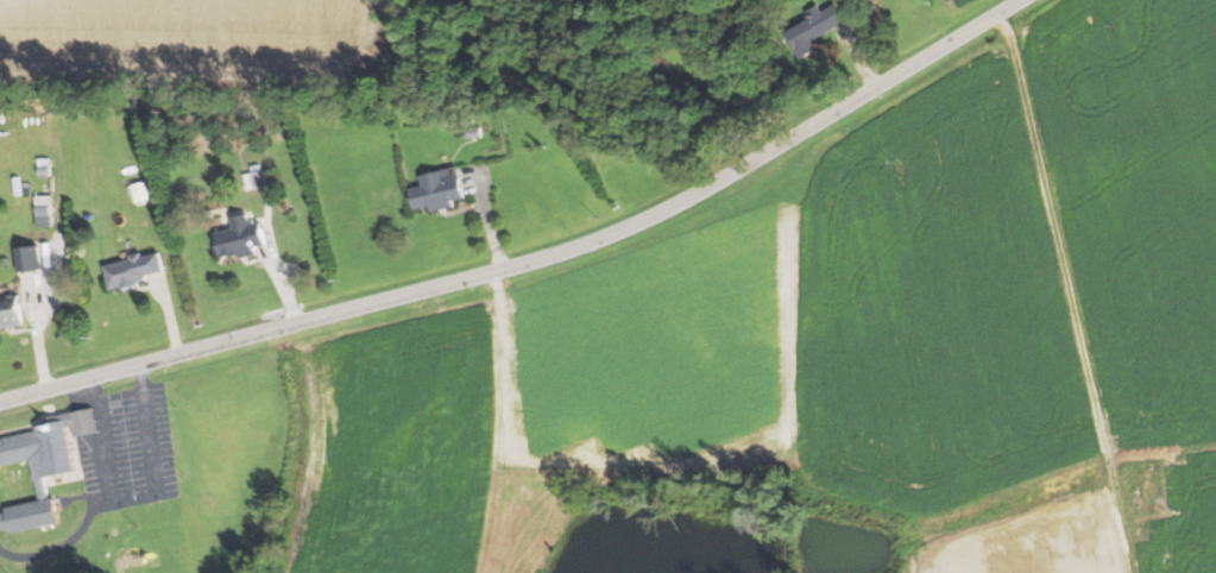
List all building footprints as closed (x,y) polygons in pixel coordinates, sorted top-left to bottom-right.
[(851,23),(841,3),(824,11),(822,6),(811,11),(816,22),(791,33),(803,60),(822,51),(816,38),(851,23)] [(422,175),(425,185),(412,188),(416,209),(433,206),(434,211),(457,207),(456,201),(468,198),(462,167),(422,175)] [(133,184),(135,203),(152,200),(149,182),(133,184)] [(52,204),(37,204),(38,226),(53,225),(52,204)] [(270,244),(266,223),(253,225),(251,215),(235,217),(236,229),(221,231),(226,259),(260,254),(259,246),(270,244)] [(44,271),(42,246),(18,248),(20,273),(44,271)] [(168,276),(163,252),(145,256),(145,255),(107,264),(112,289),(168,276)] [(28,325),(23,294),(0,297),(0,329),(28,325)] [(99,428),(93,405),(38,418),(40,430),(0,440),(0,465),(31,458),(40,497),(7,505),(6,510),(0,511),(0,533),(58,518),(48,478),(83,470),(75,433),(99,428)]
